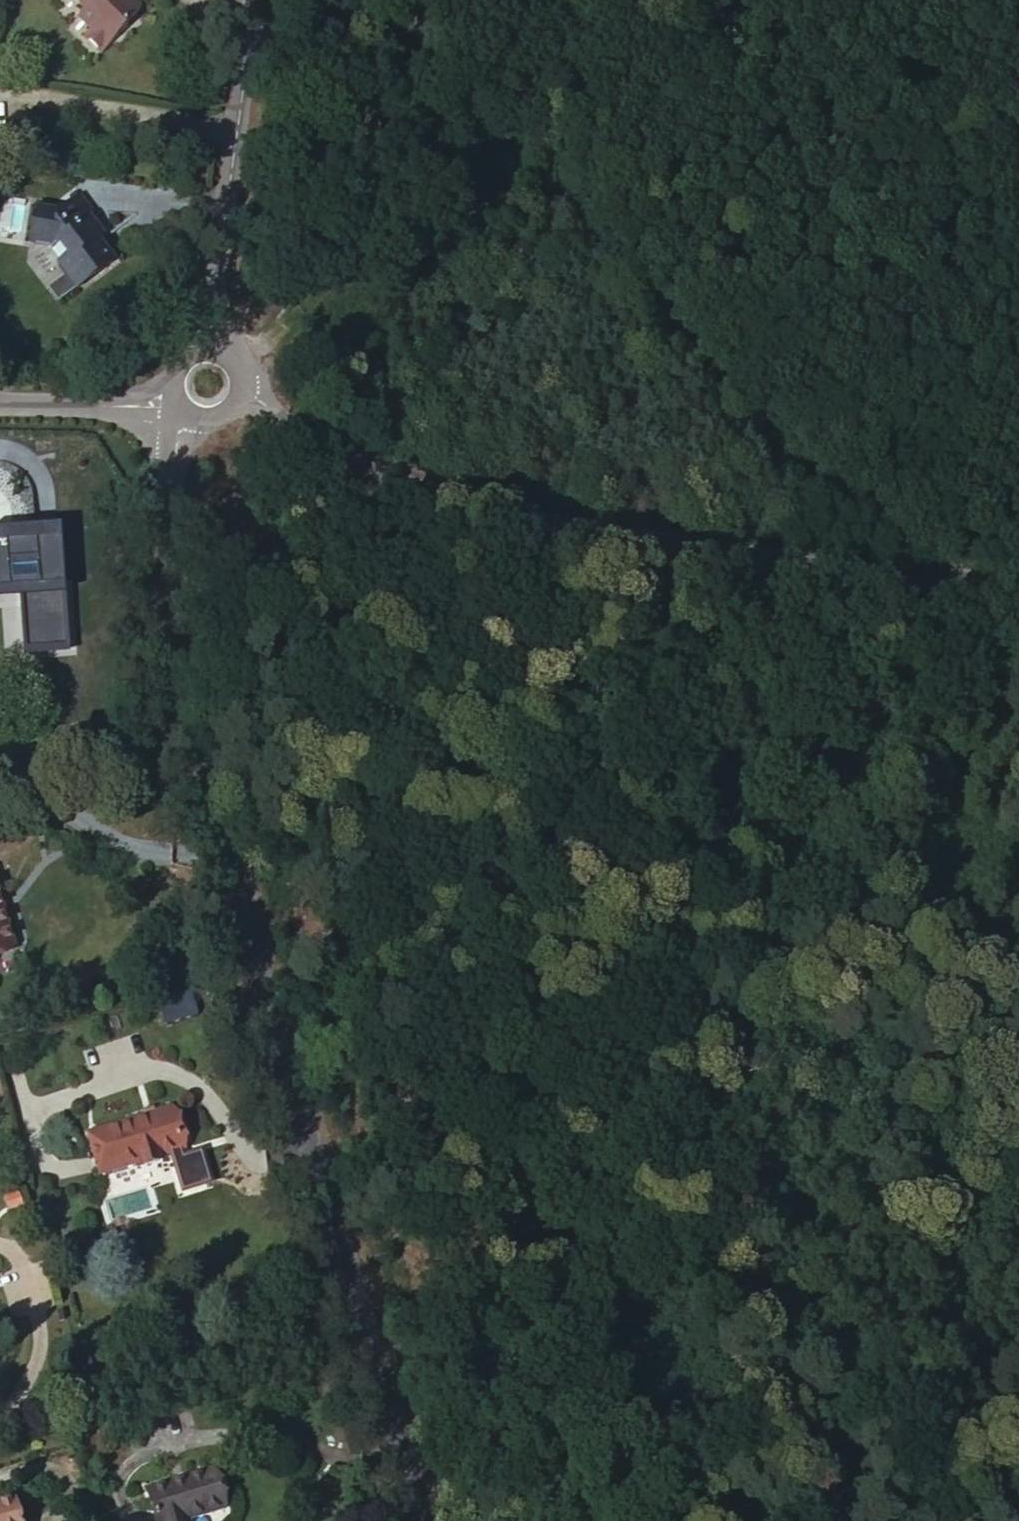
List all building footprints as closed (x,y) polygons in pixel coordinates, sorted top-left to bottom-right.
[(91,9),(83,17),(96,32),(88,38),(109,59),(136,33),(132,30),(145,18),(130,2),(125,5),(120,0),(83,0),(91,9)] [(45,214),(23,210),(17,242),(38,246),(37,254),(51,276),(58,286),(72,276),(80,277),(99,265),(82,240),(83,231),(77,221),(81,219),(68,198),(45,214)] [(58,286),(51,276),(43,282),(53,296),(80,277),(72,276),(58,286)] [(0,549),(0,601),(10,598),(7,586),(15,585),(9,547),(0,549)] [(0,888),(0,971),(30,961),(6,887),(0,888)] [(157,993),(164,1021),(198,1013),(191,985),(157,993)] [(136,1155),(162,1147),(150,1103),(68,1128),(78,1172),(121,1160),(122,1164),(137,1159),(136,1155)] [(206,1445),(136,1468),(146,1504),(152,1501),(160,1520),(181,1515),(174,1494),(214,1479),(206,1445)] [(0,1478),(0,1520),(29,1520),(13,1473),(0,1478)]
